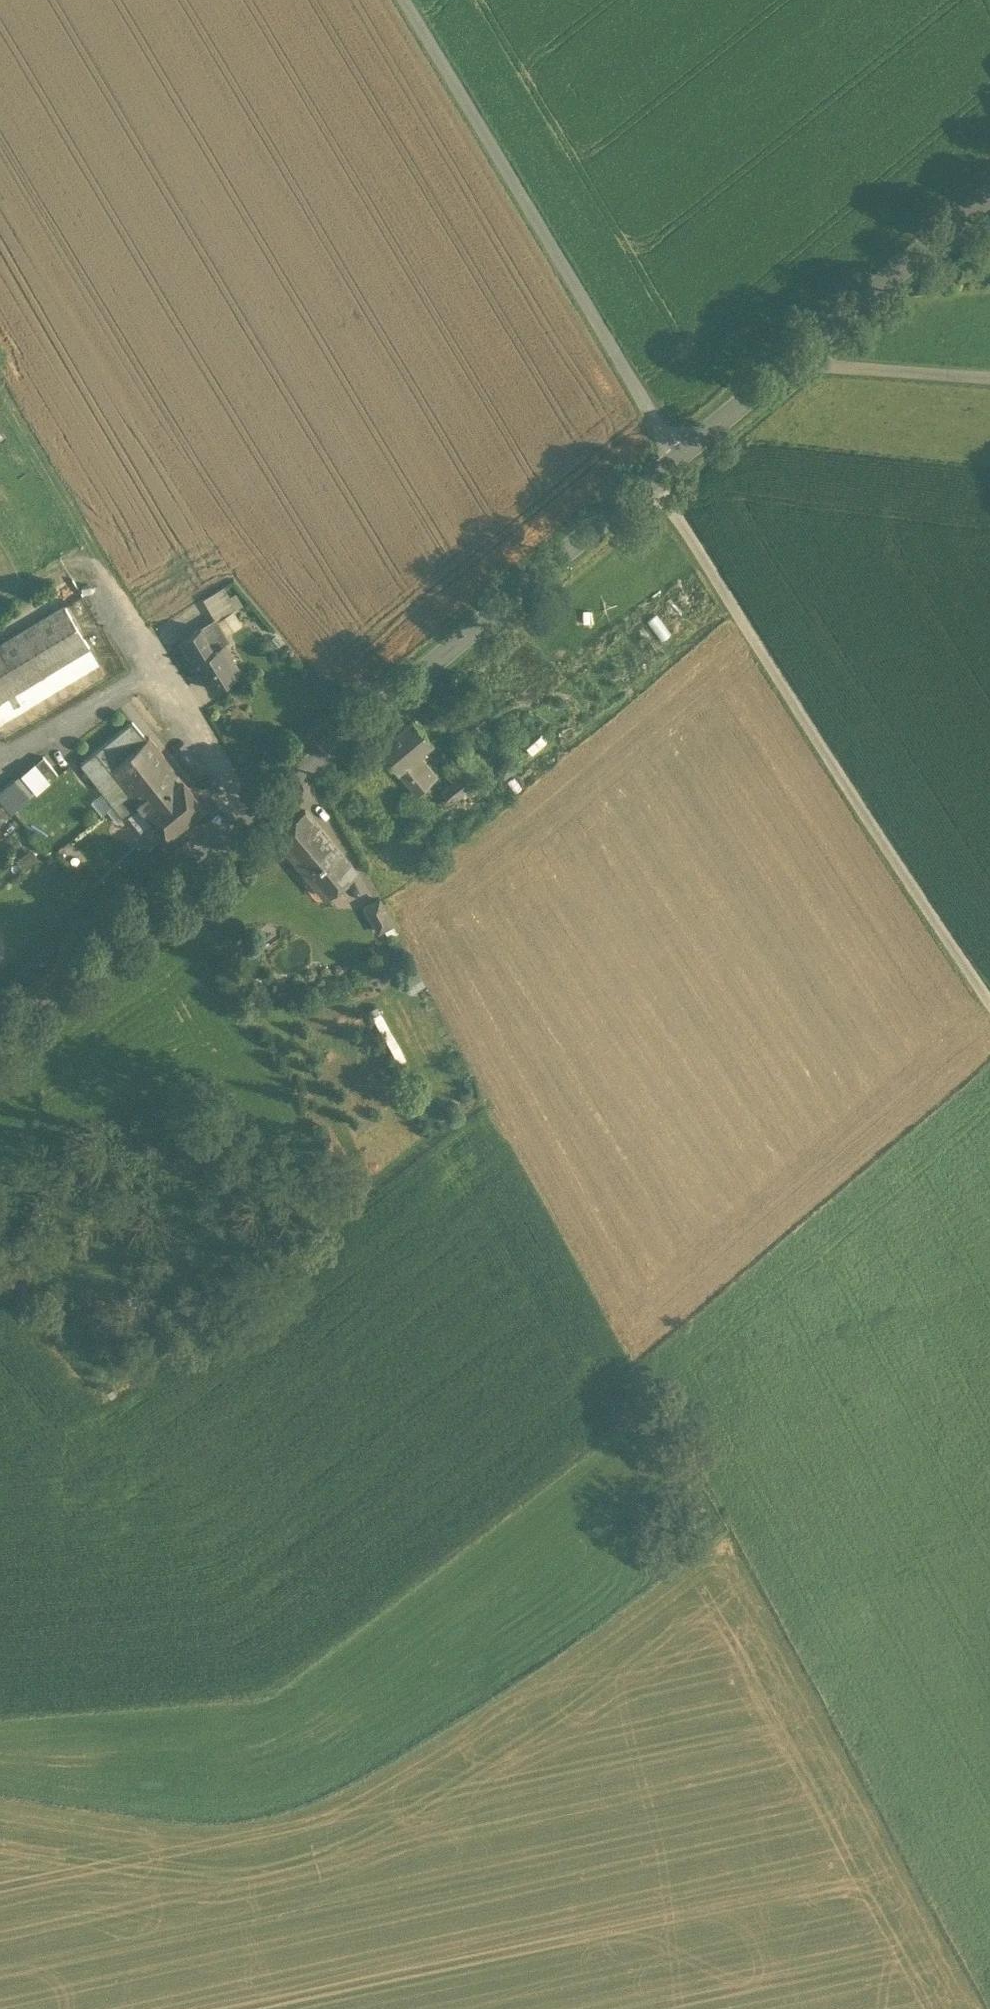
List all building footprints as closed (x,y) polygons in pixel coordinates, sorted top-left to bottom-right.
[(203,599),(214,619),(230,608),(218,589),(203,599)] [(0,643),(0,700),(89,646),(65,605),(0,643)] [(200,627),(215,650),(223,644),(230,641),(214,619),(200,627)] [(197,662),(215,650),(200,627),(182,639),(197,662)] [(197,662),(214,688),(241,671),(223,644),(215,650),(197,662)] [(89,646),(0,700),(0,720),(98,662),(89,646)] [(414,720),(381,748),(401,773),(421,756),(434,744),(414,720)] [(141,804),(180,775),(150,737),(147,738),(133,722),(83,763),(125,816),(141,804)] [(467,745),(440,767),(453,784),(440,795),(448,804),(488,771),(467,745)] [(0,788),(0,800),(12,812),(57,769),(39,751),(0,788)] [(443,783),(421,756),(401,773),(418,794),(424,789),(430,794),(443,783)] [(141,804),(166,837),(204,806),(180,775),(141,804)] [(304,812),(275,836),(302,868),(330,845),(331,844),(304,812)] [(323,890),(350,867),(330,845),(302,868),(323,890)] [(355,873),(350,867),(323,890),(328,896),(355,873)] [(366,907),(379,932),(394,924),(380,899),(366,907)]
